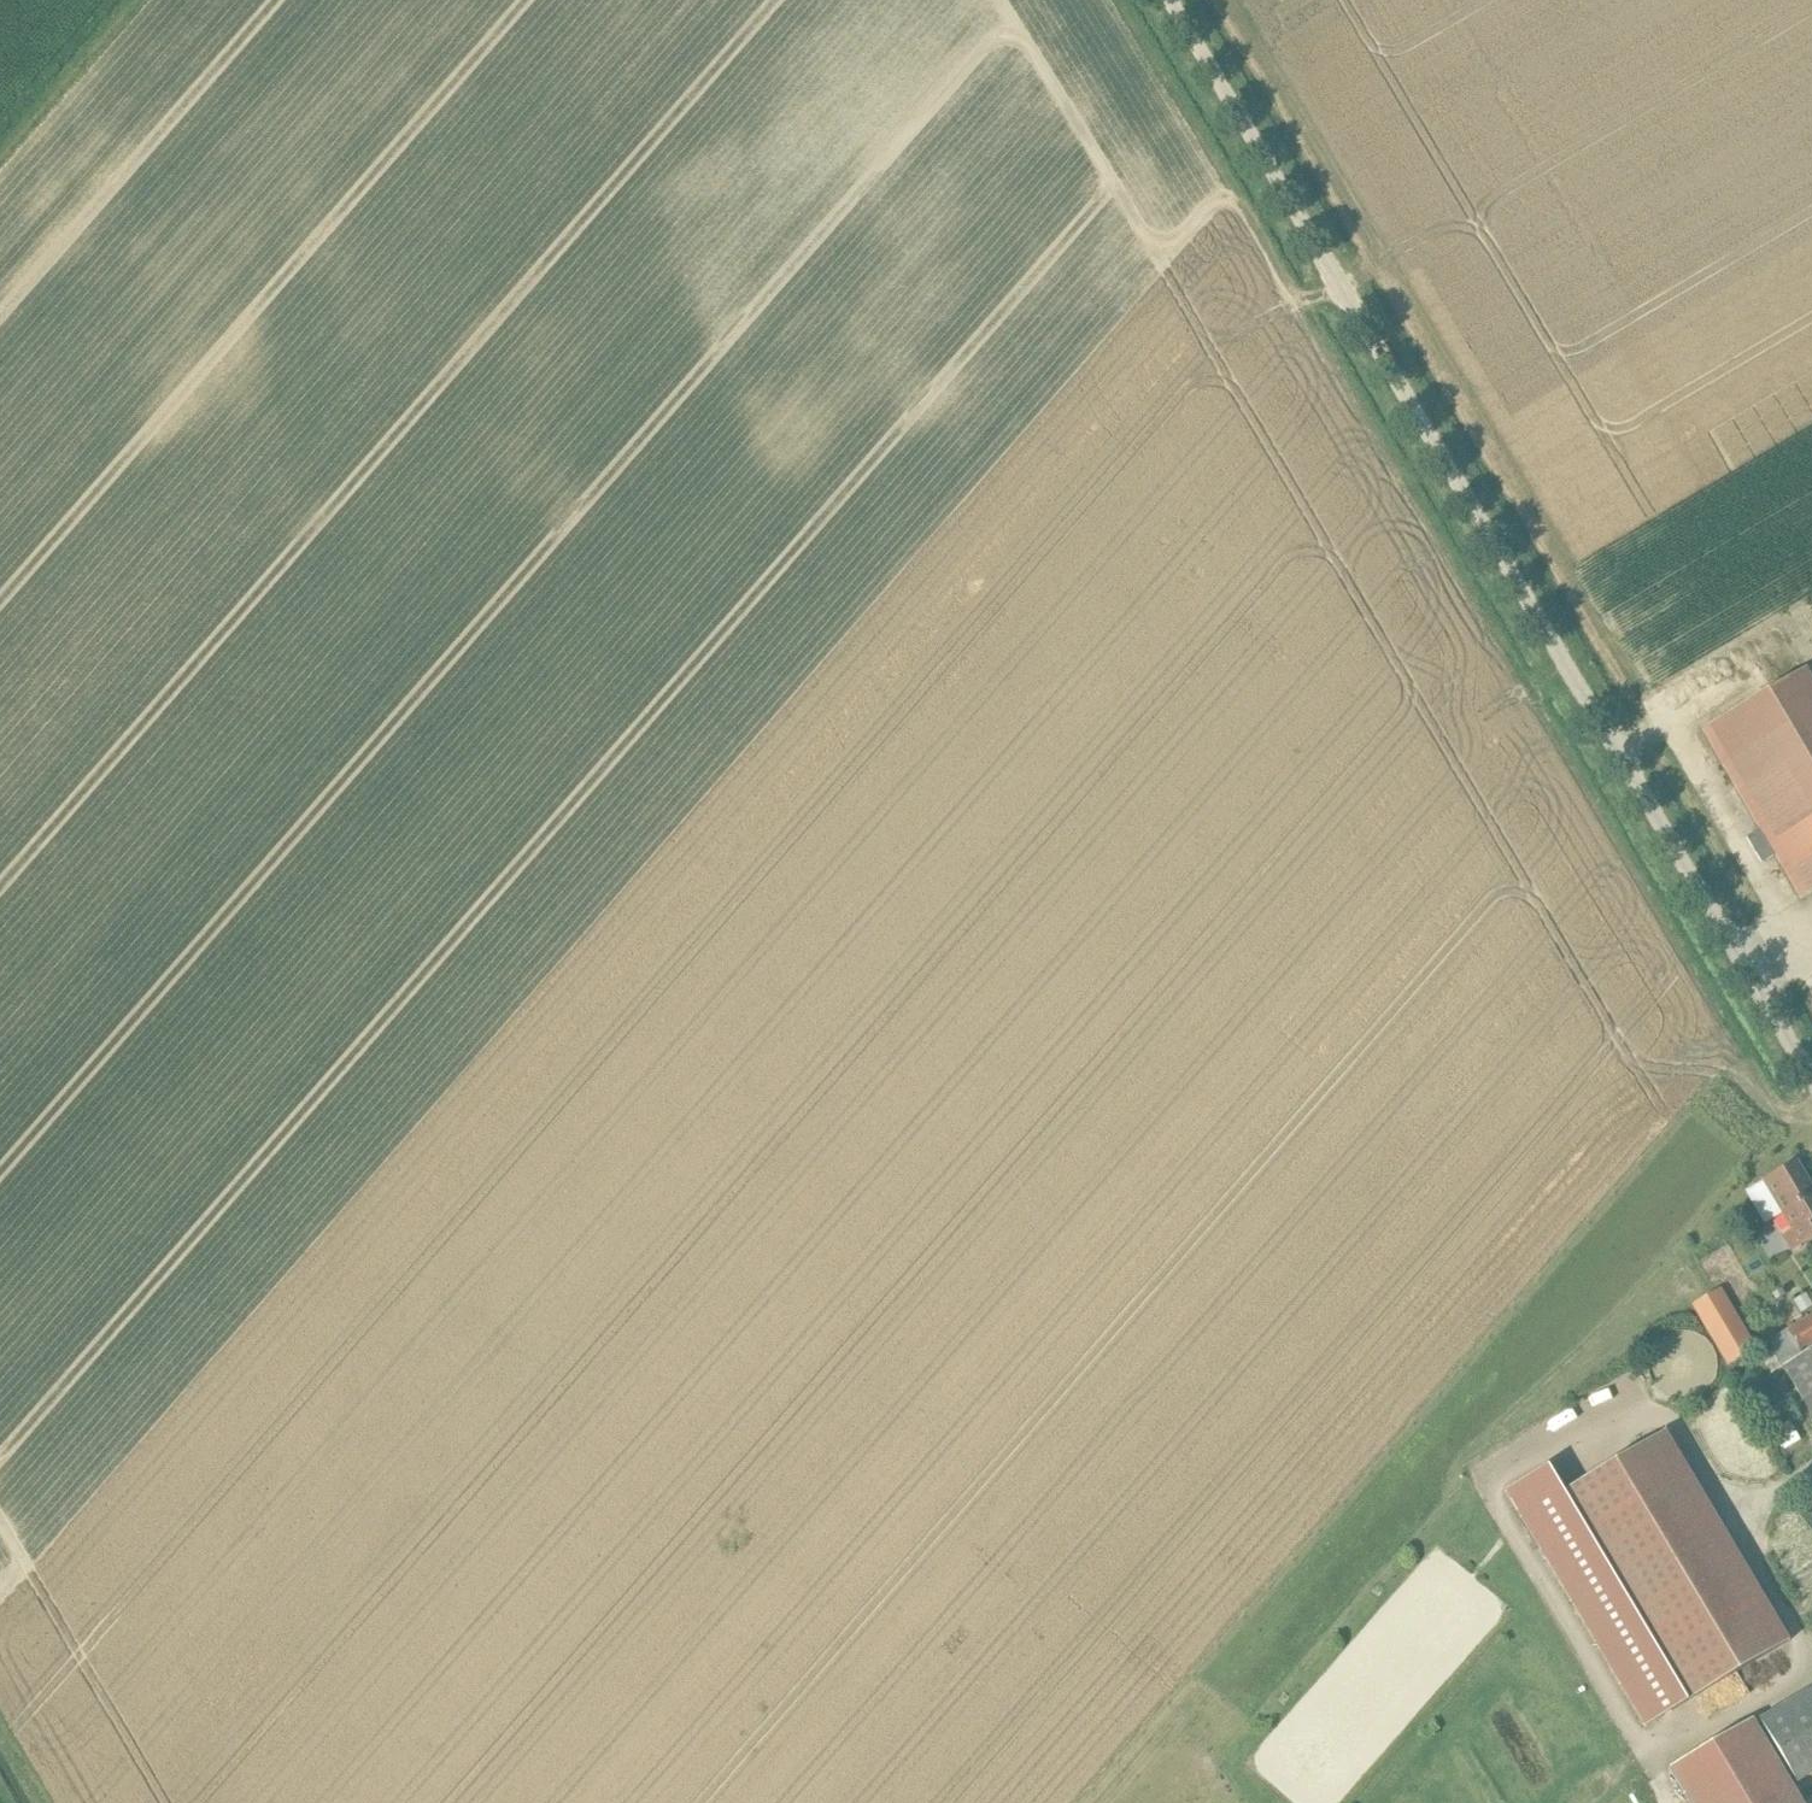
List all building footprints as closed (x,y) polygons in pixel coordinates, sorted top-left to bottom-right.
[(1805,667),(1701,728),(1800,897),(1811,890),(1811,680),(1805,667)] [(1796,1163),(1763,1182),(1773,1199),(1765,1204),(1773,1217),(1781,1213),(1792,1230),(1783,1235),(1792,1249),(1811,1238),(1811,1189),(1796,1163)] [(1767,1341),(1775,1354),(1763,1361),(1770,1372),(1782,1365),(1811,1415),(1811,1314),(1767,1341)] [(1645,1726),(1789,1641),(1664,1431),(1562,1492),(1547,1465),(1505,1490),(1645,1726)] [(1758,1718),(1796,1781),(1811,1771),(1811,1687),(1758,1718)] [(1690,1802),(1802,1802),(1752,1719),(1669,1768),(1690,1802)]
